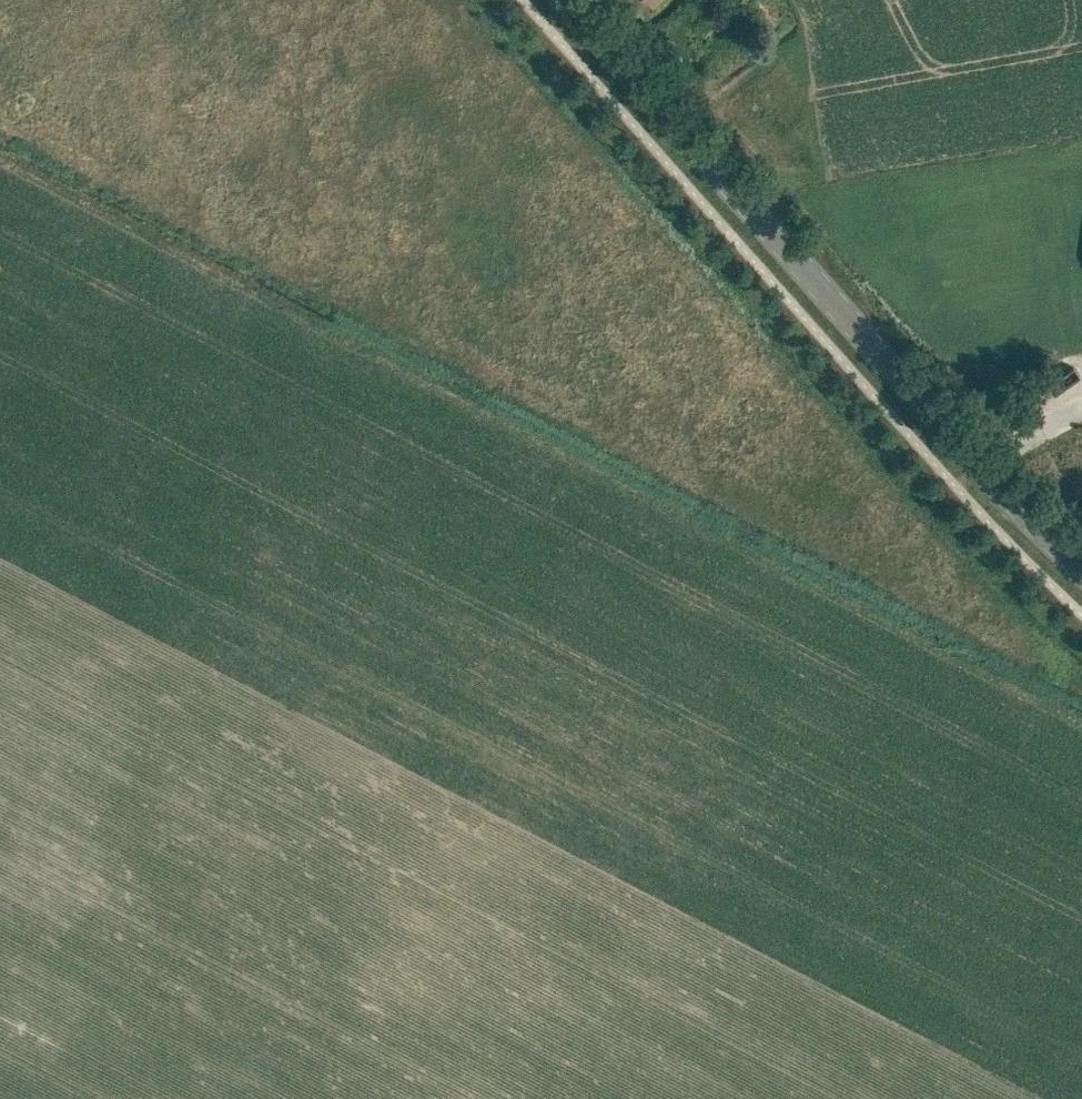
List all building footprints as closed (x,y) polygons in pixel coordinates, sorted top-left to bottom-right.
[(662,0),(646,0),(653,8),(662,0)]
